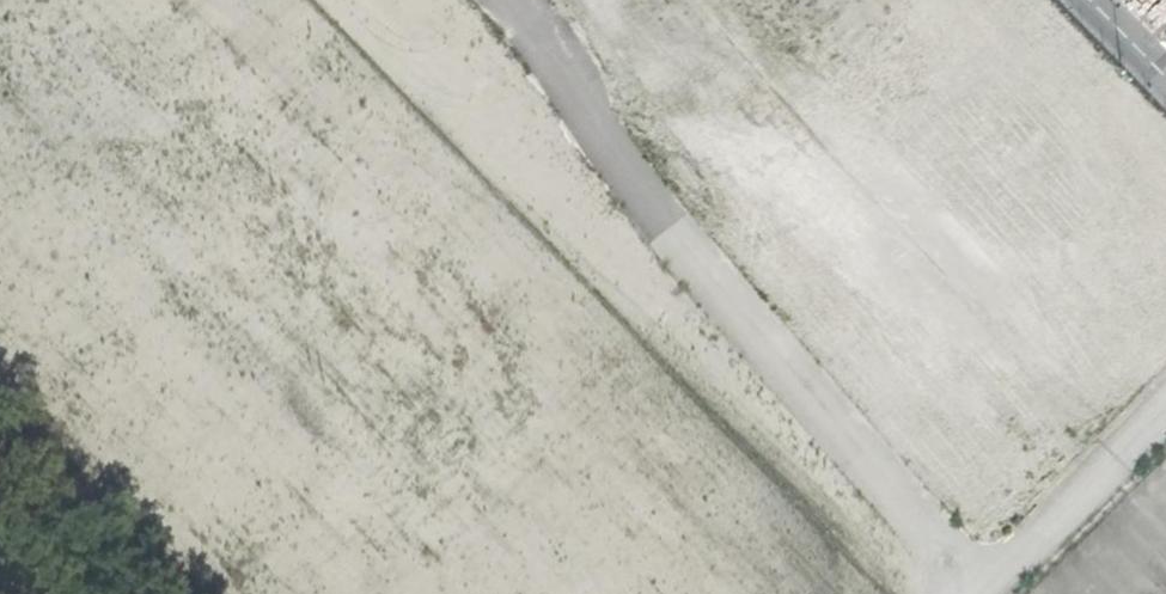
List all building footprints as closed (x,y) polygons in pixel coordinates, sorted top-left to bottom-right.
[(265,26),(256,26),(247,35),(247,45),(250,50),(256,55),(265,55),(273,51),(276,44),(276,35),(273,30),(265,26)] [(209,241),(198,231),(200,219),(199,206),(194,187),(184,170),(191,158),(131,130),(127,137),(110,139),(99,126),(64,157),(50,169),(56,176),(50,186),(45,201),(45,222),(48,240),(55,257),(67,270),(81,282),(100,291),(122,292),(148,287),(157,294),(177,274),(209,241)] [(231,430),(255,439),(284,438),(312,425),(331,407),(341,382),(343,355),(337,333),(321,309),(304,296),(281,287),(257,287),(231,294),(209,311),(195,331),(190,357),(193,382),(202,403),(215,417),(231,430)]
